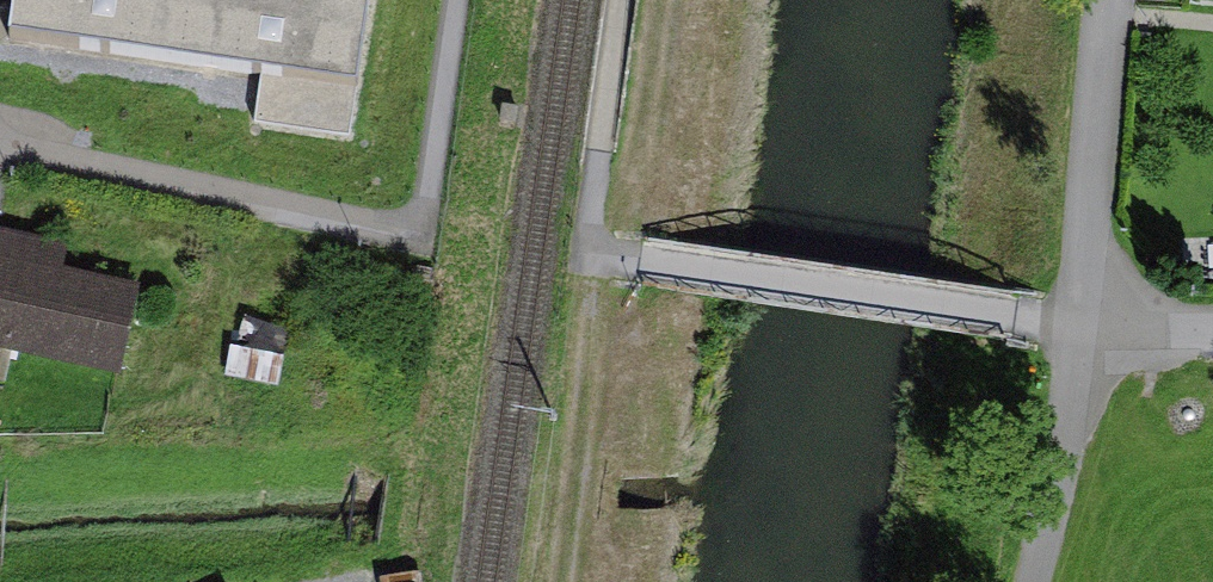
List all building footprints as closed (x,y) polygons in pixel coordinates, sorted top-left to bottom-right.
[(79,63),(411,108),(426,0),(88,0),(79,63)] [(158,371),(185,244),(0,205),(0,338),(158,371)]
